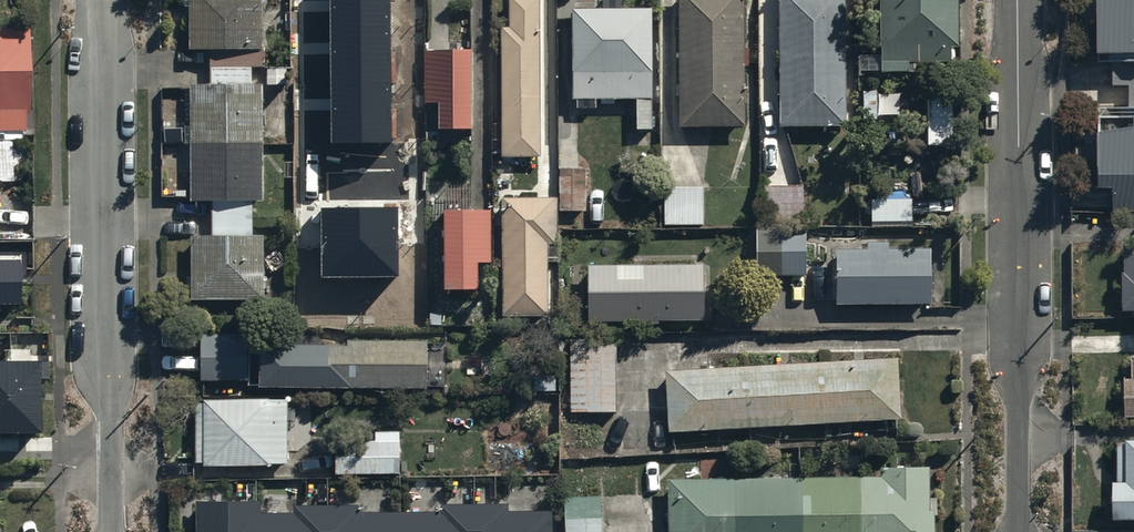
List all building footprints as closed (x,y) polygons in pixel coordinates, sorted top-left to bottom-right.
[(190,50),(212,50),(212,86),(189,86),(189,204),(213,204),(213,238),(195,238),(195,300),(266,300),(265,237),(253,237),(253,203),(265,203),(265,83),(253,83),(253,69),(266,69),(266,49),(261,49),(261,0),(189,0),(190,50)] [(331,142),(392,141),(391,0),(330,0),(331,142)] [(679,135),(743,135),(743,77),(749,77),(749,46),(743,46),(743,0),(679,0),(679,135)] [(779,130),(842,130),(843,0),(779,0),(779,130)] [(877,79),(912,79),(912,63),(961,63),(960,0),(877,0),(877,79)] [(1101,60),(1133,59),(1133,0),(1101,0),(1101,60)] [(602,16),(573,16),(574,105),(578,105),(578,116),(597,116),(597,105),(635,104),(635,134),(651,134),(650,16),(623,16),(623,3),(602,3),(602,16)] [(504,37),(506,164),(546,164),(544,4),(513,5),(514,37),(504,37)] [(0,30),(0,141),(32,140),(31,30),(0,30)] [(475,133),(476,54),(429,54),(429,103),(442,103),(442,133),(475,133)] [(1098,108),(1098,193),(1116,193),(1116,209),(1133,208),(1133,108),(1098,108)] [(0,148),(0,186),(11,187),(11,148),(0,148)] [(591,171),(563,171),(563,209),(591,209),(591,171)] [(804,186),(759,186),(759,223),(804,223),(804,186)] [(704,230),(704,191),(666,191),(666,230),(704,230)] [(913,201),(872,200),(872,223),(913,223),(913,201)] [(558,202),(503,203),(505,319),(551,318),(549,223),(559,223),(558,202)] [(396,209),(322,209),(322,274),(397,274),(396,209)] [(494,218),(447,218),(447,298),(481,298),(481,266),(494,266),(494,218)] [(805,235),(758,236),(759,285),(806,284),(805,235)] [(930,251),(836,251),(837,304),(930,304),(930,251)] [(0,261),(0,304),(21,304),(20,261),(0,261)] [(704,267),(588,269),(587,327),(618,326),(619,330),(659,329),(658,326),(705,325),(704,267)] [(203,338),(203,384),(250,385),(250,338),(203,338)] [(617,341),(570,342),(573,418),(619,416),(617,341)] [(269,344),(269,391),(439,390),(439,343),(269,344)] [(1133,420),(1133,358),(1132,358),(1132,379),(1125,379),(1125,420),(1133,420)] [(670,374),(674,433),(898,420),(895,361),(670,374)] [(0,363),(0,432),(41,431),(40,362),(0,363)] [(288,470),(287,402),(203,404),(203,408),(196,408),(197,465),(202,465),(203,472),(288,470)] [(1128,443),(1128,485),(1117,485),(1117,524),(1133,524),(1133,443),(1128,443)] [(332,452),(332,476),(402,475),(401,444),(373,444),(374,451),(332,452)] [(671,482),(671,531),(931,531),(931,473),(881,473),(881,482),(671,482)] [(197,503),(197,531),(553,531),(553,513),(507,513),(507,506),(442,506),(441,514),(362,514),(362,507),(294,509),(294,515),(261,515),(260,503),(228,499),(197,503)]
